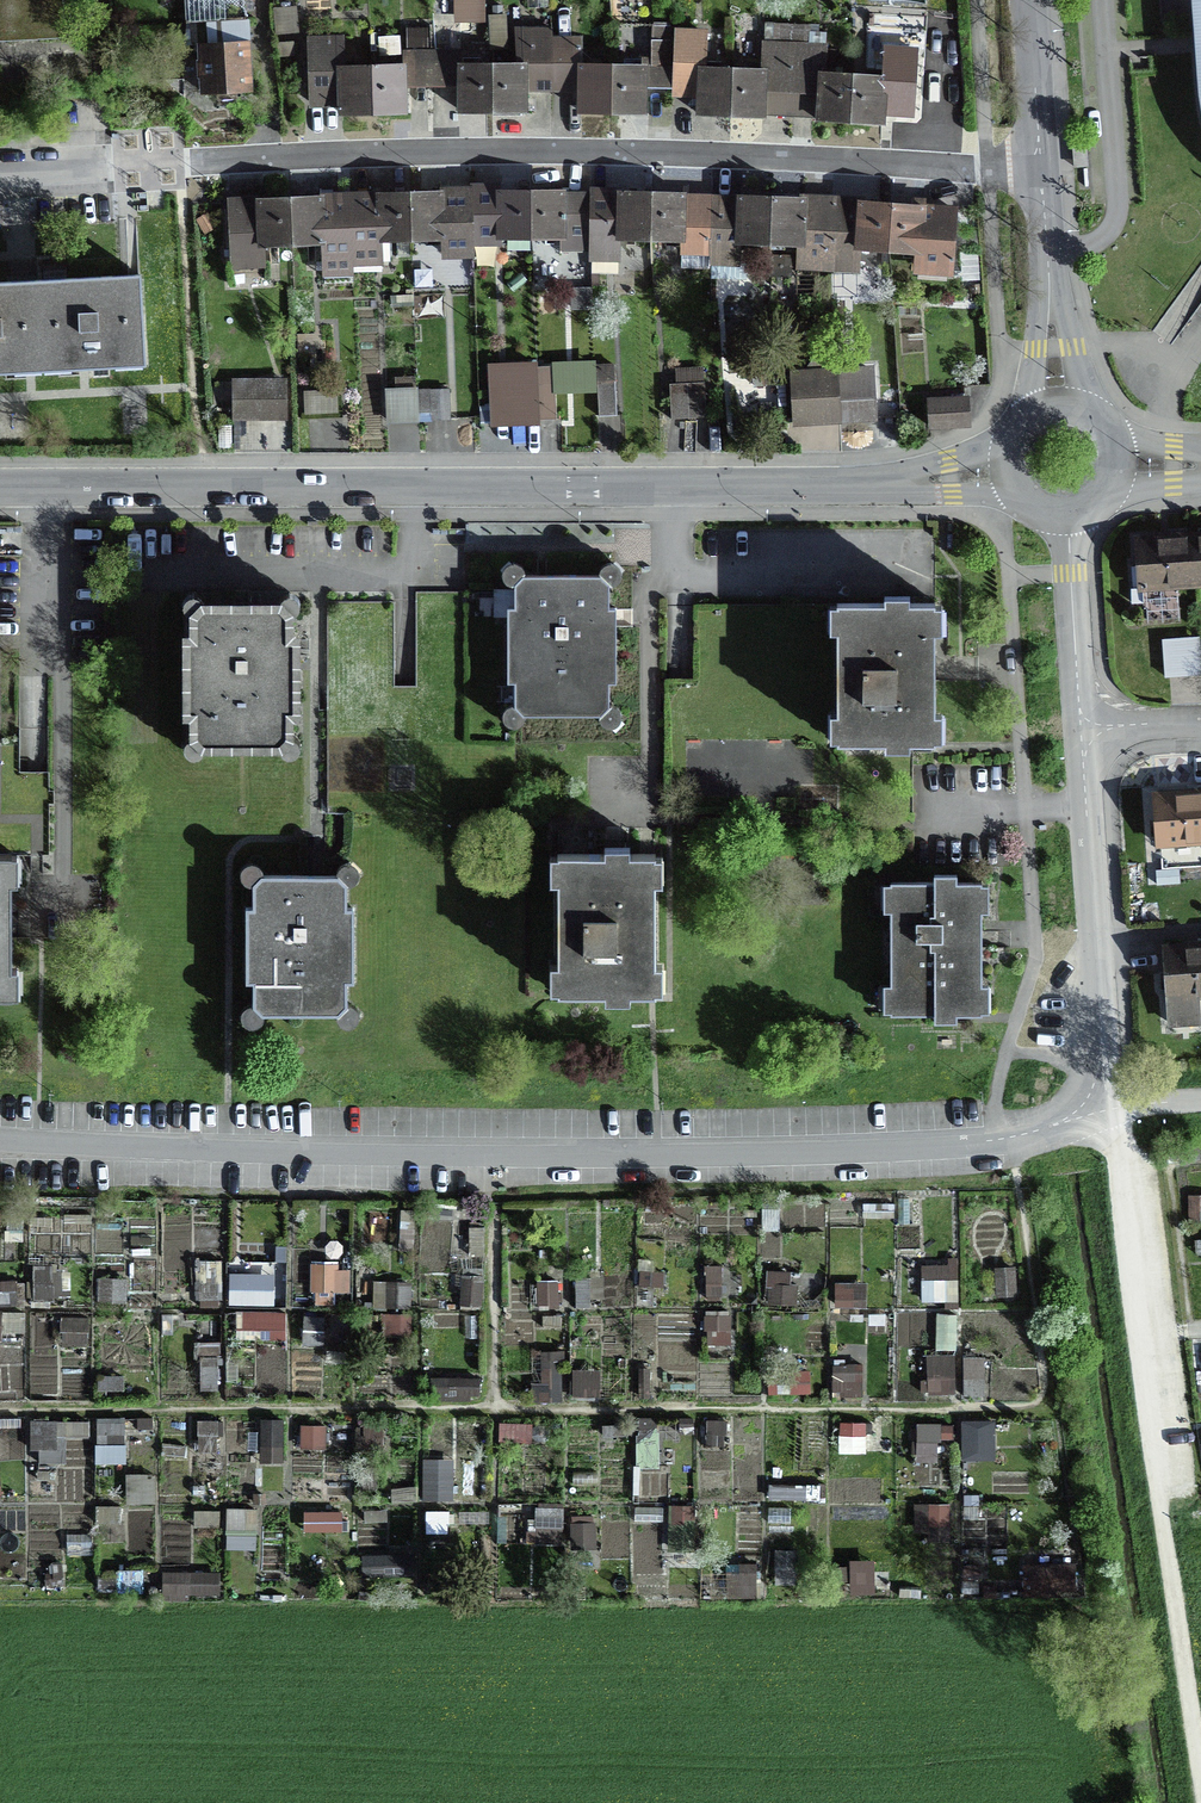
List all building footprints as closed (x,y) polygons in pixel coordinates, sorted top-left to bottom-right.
[(188,23),(197,23),(244,20),(244,13),(242,13),(242,0),(186,0),(188,23)] [(483,19),(482,0),(476,0),(457,1),(458,20),(483,19)] [(547,9),(547,0),(525,0),(526,10),(547,9)] [(1195,54),(1198,94),(1200,119),(1200,0),(1191,0),(1195,54)] [(245,28),(244,20),(197,23),(199,62),(198,62),(197,68),(197,74),(199,79),(200,79),(201,93),(202,94),(216,94),(216,107),(235,106),(234,93),(249,92),(246,44),(237,44),(236,29),(245,28)] [(767,90),(790,91),(813,93),(819,93),(818,121),(849,124),(880,126),(881,112),(912,113),(916,51),(884,49),(883,78),(852,76),(822,74),(823,49),(806,48),(807,28),(790,27),(773,26),(772,46),(763,46),(761,71),(731,70),(702,69),(703,33),(675,32),(674,51),(674,70),(671,70),(667,70),(667,42),(668,42),(668,26),(652,26),(651,62),(641,61),(641,67),(611,67),(580,66),(580,68),(565,68),(565,52),(550,52),(549,31),(526,32),(528,52),(520,53),(520,66),(491,66),(459,66),(459,69),(453,69),(453,53),(430,53),(408,53),(408,70),(401,70),(401,67),(370,68),(341,69),(340,41),(308,42),(309,61),(310,105),(340,104),(340,116),(371,115),(403,114),(402,86),(413,86),(431,85),(450,85),(459,85),(459,113),(491,113),(522,113),(522,85),(532,85),(551,84),(570,85),(579,85),(579,114),(610,114),(641,115),(642,86),(647,86),(670,87),(694,87),(699,88),(698,116),(729,118),(760,119),(762,90),(767,90)] [(1074,170),(1087,169),(1085,144),(1072,145),(1074,170)] [(496,195),(497,195),(498,186),(493,186),(470,186),(470,189),(474,189),(473,249),(475,249),(503,250),(503,244),(496,244),(496,195)] [(474,189),(470,189),(445,189),(442,189),(442,196),(446,196),(445,248),(442,248),(441,262),(475,263),(475,249),(473,249),(474,189)] [(616,246),(616,196),(616,189),(612,189),(590,189),(590,193),(589,254),(589,264),(620,265),(621,246),(616,246)] [(589,254),(590,193),(567,193),(567,196),(566,245),(560,245),(560,253),(589,254)] [(376,247),(376,196),(374,195),(322,195),(322,202),(326,202),(325,252),(322,252),(321,279),(354,280),(354,270),(384,270),(384,247),(376,247)] [(566,245),(567,196),(565,196),(497,195),(496,195),(496,244),(503,244),(507,244),(507,258),(531,258),(532,245),(560,245),(566,245)] [(711,269),(712,195),(686,195),(683,195),(683,197),(687,197),(686,247),(680,247),(680,258),(682,258),(682,271),(711,272),(711,269)] [(735,251),(736,199),(736,196),(735,196),(712,195),(711,269),(712,269),(712,282),(754,282),(754,262),(741,262),(741,251),(735,251)] [(446,196),(442,196),(376,196),(376,247),(384,247),(442,248),(445,248),(446,196)] [(687,197),(683,197),(616,196),(616,246),(621,246),(680,247),(686,247),(687,197)] [(855,257),(856,206),(850,206),(851,197),(803,197),(801,197),(801,200),(807,200),(806,252),(796,252),(795,273),(861,274),(861,257),(855,257)] [(256,251),(257,201),(255,201),(250,201),(250,200),(229,199),(228,271),(266,272),(266,251),(256,251)] [(807,200),(801,200),(736,199),(735,251),(741,251),(796,252),(806,252),(807,200)] [(912,207),(856,206),(855,257),(861,257),(914,258),(914,279),(956,279),(957,208),(926,208),(927,200),(918,200),(912,200),(912,207)] [(326,202),(322,202),(257,201),(256,251),(266,251),(322,252),(325,252),(326,202)] [(197,221),(205,236),(217,229),(209,214),(197,221)] [(962,284),(981,283),(979,252),(960,254),(962,284)] [(146,366),(141,274),(56,278),(12,281),(0,281),(0,374),(146,366)] [(970,296),(981,295),(980,286),(969,287),(970,296)] [(572,290),(572,312),(592,311),(592,290),(572,290)] [(540,428),(540,422),(538,368),(538,365),(488,367),(490,430),(540,428)] [(615,365),(596,366),(599,419),(618,418),(615,365)] [(540,422),(557,421),(556,398),(569,397),(568,367),(538,368),(540,422)] [(874,367),(839,369),(842,427),(878,425),(874,367)] [(671,422),(707,420),(704,368),(675,370),(676,386),(670,386),(671,422)] [(793,430),(842,427),(839,369),(790,372),(793,430)] [(232,424),(288,424),(287,379),(231,380),(232,424)] [(431,422),(451,422),(450,389),(418,390),(418,416),(421,416),(421,418),(431,418),(431,422)] [(386,427),(419,426),(418,416),(418,390),(385,391),(386,427)] [(304,416),(338,415),(338,391),(304,393),(304,416)] [(929,432),(971,430),(969,398),(927,400),(929,432)] [(1166,536),(1135,538),(1138,587),(1200,583),(1200,534),(1166,536)] [(609,684),(616,683),(617,609),(610,609),(610,588),(598,576),(526,576),(515,584),(516,608),(508,608),(507,684),(515,684),(515,705),(524,715),(600,714),(609,706),(609,684)] [(294,722),(301,722),(301,636),(294,636),(293,617),(297,615),(300,611),(300,607),(298,603),(296,599),(290,597),(284,598),(281,601),(280,603),(203,604),(201,601),(198,599),(194,598),(188,598),(184,603),(183,607),(184,611),(185,614),(189,615),(190,636),(182,636),(182,722),(189,723),(189,742),(186,744),(184,750),(184,756),(188,759),(190,761),(195,761),(201,758),(203,754),(280,754),(281,758),(286,760),(291,760),(300,752),(300,746),(296,742),(293,741),(294,722)] [(910,743),(936,743),(936,606),(911,606),(911,598),(885,598),(885,606),(836,606),(837,743),(884,743),(884,751),(910,751),(910,743)] [(1164,680),(1200,678),(1200,642),(1200,639),(1162,641),(1164,680)] [(1200,791),(1153,794),(1156,844),(1200,841),(1200,791)] [(631,993),(655,993),(656,854),(630,854),(630,848),(604,848),(604,854),(557,854),(557,993),(605,993),(605,1001),(631,1001),(631,993)] [(12,996),(10,854),(0,854),(0,997),(12,996)] [(348,888),(336,876),(264,876),(251,888),(251,907),(244,907),(244,986),(252,987),(252,1007),(263,1018),(335,1019),(348,1007),(347,986),(355,986),(355,907),(348,908),(348,888)] [(957,1014),(983,1014),(981,884),(958,884),(958,876),(933,876),(933,884),(890,885),(891,1015),(933,1014),(934,1022),(957,1022),(957,1014)] [(1165,947),(1169,1023),(1199,1021),(1197,994),(1200,994),(1200,945),(1165,947)] [(1200,1220),(1200,1194),(1187,1194),(1188,1221),(1200,1220)] [(1192,1233),(1193,1255),(1200,1254),(1200,1233),(1192,1233)] [(947,1263),(922,1264),(922,1300),(944,1300),(945,1308),(959,1308),(958,1256),(947,1256),(947,1263)] [(223,1304),(223,1259),(196,1258),(195,1304),(223,1304)] [(338,1261),(310,1260),(309,1289),(315,1289),(315,1301),(337,1301),(337,1292),(349,1293),(350,1267),(338,1267),(338,1261)] [(33,1262),(32,1300),(71,1300),(72,1263),(33,1262)] [(703,1300),(722,1300),(721,1263),(702,1264),(703,1300)] [(458,1307),(481,1308),(483,1265),(460,1264),(458,1307)] [(1019,1294),(1016,1265),(993,1268),(996,1296),(1019,1294)] [(795,1268),(766,1268),(766,1303),(794,1303),(795,1268)] [(230,1275),(230,1302),(273,1302),(273,1276),(230,1275)] [(604,1305),(604,1275),(576,1275),(576,1305),(604,1305)] [(126,1276),(96,1276),(96,1300),(126,1300),(126,1276)] [(17,1278),(0,1278),(0,1305),(19,1304),(17,1278)] [(530,1308),(561,1308),(561,1278),(530,1278),(530,1308)] [(370,1306),(412,1306),(412,1279),(371,1279),(370,1306)] [(868,1306),(868,1281),(835,1281),(835,1306),(868,1306)] [(730,1355),(729,1308),(703,1309),(704,1356),(730,1355)] [(385,1336),(412,1335),(412,1312),(384,1313),(385,1336)] [(301,1343),(323,1344),(325,1315),(302,1314),(301,1343)] [(90,1342),(91,1316),(60,1315),(60,1341),(90,1342)] [(563,1350),(538,1350),(538,1397),(562,1398),(563,1350)] [(921,1394),(957,1393),(955,1353),(928,1354),(929,1378),(921,1378),(921,1394)] [(987,1353),(962,1353),(963,1395),(988,1394),(987,1353)] [(833,1398),(863,1398),(863,1362),(833,1362),(833,1398)] [(600,1366),(572,1366),(572,1399),(600,1399),(600,1366)] [(654,1366),(634,1366),(634,1399),(654,1399),(654,1366)] [(811,1393),(811,1369),(770,1368),(770,1392),(811,1393)] [(480,1402),(481,1375),(432,1375),(432,1402),(480,1402)] [(636,1467),(660,1467),(659,1414),(636,1415),(636,1467)] [(126,1465),(125,1416),(95,1417),(96,1465),(126,1465)] [(695,1433),(694,1416),(679,1417),(680,1433),(695,1433)] [(259,1461),(284,1461),(284,1417),(259,1417),(259,1461)] [(724,1445),(725,1418),(705,1417),(704,1444),(724,1445)] [(89,1419),(28,1418),(28,1447),(38,1447),(37,1462),(67,1462),(67,1439),(89,1440),(89,1419)] [(222,1419),(197,1419),(197,1449),(221,1450),(222,1419)] [(383,1454),(383,1421),(355,1420),(355,1453),(383,1454)] [(499,1441),(532,1441),(532,1420),(499,1420),(499,1441)] [(917,1461),(939,1461),(938,1439),(953,1439),(953,1420),(916,1421),(917,1461)] [(961,1456),(990,1456),(990,1420),(961,1420),(961,1456)] [(839,1423),(839,1451),(858,1451),(858,1442),(871,1442),(871,1422),(839,1423)] [(299,1448),(326,1447),(325,1423),(299,1423),(299,1448)] [(156,1471),(125,1472),(126,1502),(156,1501),(156,1471)] [(562,1545),(564,1501),(534,1500),(533,1528),(524,1528),(523,1543),(562,1545)] [(928,1542),(951,1542),(951,1502),(915,1502),(915,1532),(928,1532),(928,1542)] [(120,1504),(95,1505),(95,1523),(121,1523),(120,1504)] [(194,1526),(220,1525),(220,1506),(193,1507),(194,1526)] [(257,1549),(257,1509),(226,1509),(226,1549),(257,1549)] [(597,1549),(596,1520),(568,1521),(569,1550),(597,1549)] [(406,1554),(366,1555),(367,1577),(407,1575),(406,1554)] [(63,1589),(65,1560),(45,1559),(43,1587),(63,1589)] [(981,1563),(962,1563),(962,1578),(981,1578),(981,1563)] [(832,1580),(851,1580),(850,1564),(832,1564),(832,1580)] [(220,1595),(220,1570),(161,1570),(162,1595),(220,1595)]
